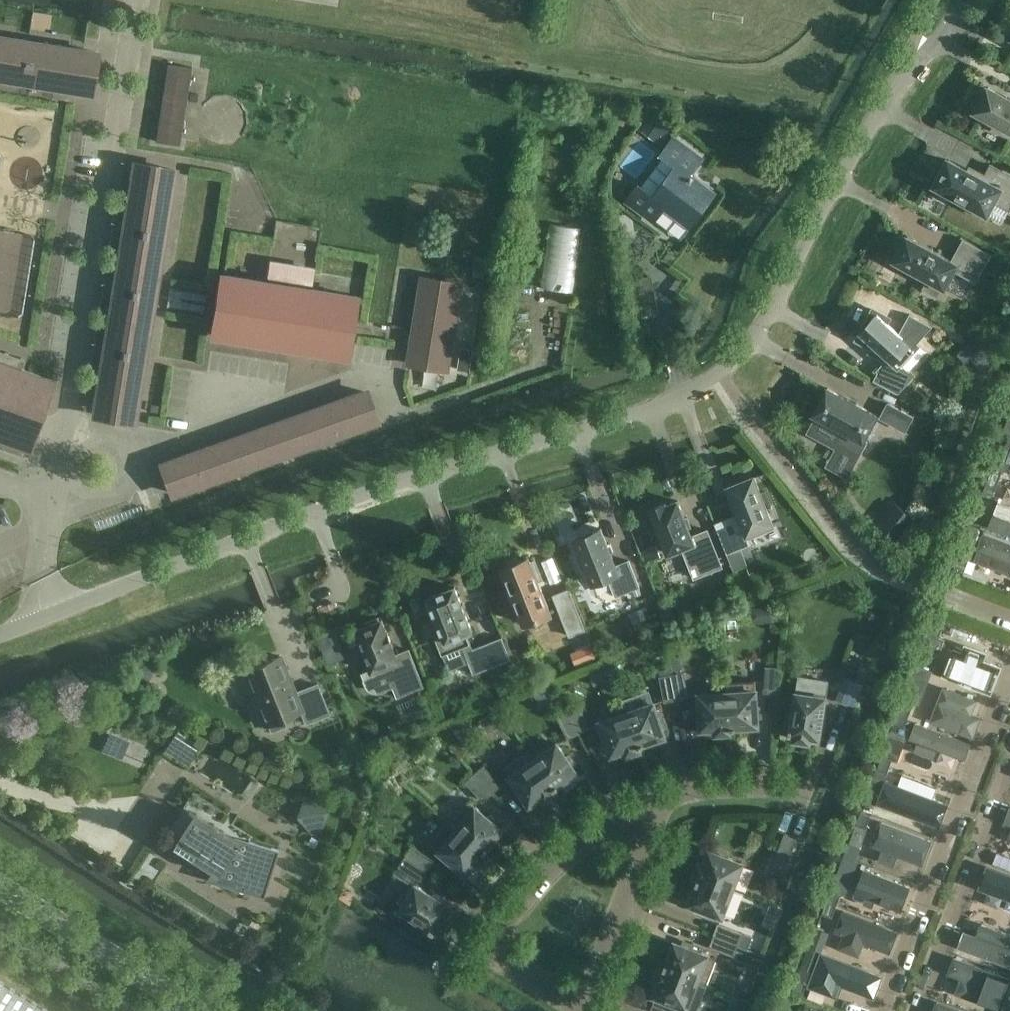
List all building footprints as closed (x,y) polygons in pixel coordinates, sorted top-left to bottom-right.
[(0,42),(0,78),(81,91),(88,50),(1,36),(0,42)] [(167,64),(155,142),(179,146),(192,68),(167,64)] [(974,111),(991,121),(989,124),(1003,132),(1005,128),(1009,131),(1009,99),(988,87),(984,92),(981,90),(974,103),(977,105),(974,111)] [(640,185),(628,202),(652,220),(664,204),(689,224),(699,211),(695,208),(709,189),(689,173),(700,158),(675,139),(663,156),(677,167),(655,197),(640,185)] [(935,185),(970,204),(968,209),(981,216),(984,212),(987,214),(994,201),(1009,209),(1009,208),(1009,175),(991,165),(984,179),(948,160),(935,185)] [(132,173),(93,406),(134,413),(173,179),(132,173)] [(550,223),(541,287),(573,292),(582,228),(550,223)] [(907,235),(905,237),(901,235),(894,247),(899,250),(893,260),(928,280),(923,288),(937,296),(942,287),(945,289),(955,271),(976,282),(991,254),(963,239),(952,260),(907,235)] [(296,349),(344,356),(354,296),(306,289),(310,269),(273,263),(270,283),(223,275),(213,335),(261,343),(263,333),(297,339),(296,349)] [(462,285),(422,279),(409,361),(449,368),(462,285)] [(909,314),(898,332),(887,323),(889,318),(873,309),(867,320),(870,323),(864,329),(862,329),(857,339),(872,348),(870,352),(884,360),(881,363),(876,371),(876,372),(872,379),(869,378),(869,379),(900,396),(901,395),(897,392),(913,375),(902,365),(914,350),(912,349),(932,327),(909,314)] [(461,347),(458,369),(469,371),(473,349),(461,347)] [(23,457),(50,380),(20,369),(24,359),(0,351),(0,449),(23,457)] [(828,388),(814,414),(845,431),(840,442),(860,453),(867,441),(864,440),(877,415),(828,388)] [(192,453),(192,454),(163,464),(163,465),(166,472),(165,472),(170,485),(173,492),(173,493),(374,421),(371,413),(372,413),(367,400),(366,400),(364,392),(335,403),(335,402),(192,453)] [(905,431),(913,417),(888,403),(881,417),(905,431)] [(1009,451),(1009,437),(1005,435),(996,458),(1006,462),(1009,451)] [(988,479),(998,483),(1006,463),(996,459),(993,466),(988,479)] [(748,535),(750,534),(773,525),(767,508),(771,506),(765,491),(761,493),(754,476),(728,487),(740,516),(718,525),(717,522),(715,523),(727,554),(752,544),(748,535)] [(993,495),(998,483),(988,479),(983,491),(993,495)] [(692,536),(691,534),(678,500),(667,505),(666,503),(651,509),(669,553),(683,548),(694,578),(722,567),(708,530),(692,536)] [(988,527),(1009,535),(1009,506),(998,501),(988,527)] [(981,528),(969,524),(957,554),(969,559),(981,528)] [(575,539),(581,553),(577,555),(583,570),(587,569),(593,583),(608,577),(616,595),(639,586),(629,560),(616,565),(601,528),(594,531),(593,529),(582,534),(582,536),(575,539)] [(985,534),(975,560),(1009,573),(1009,572),(1009,544),(985,534)] [(964,572),(969,559),(959,555),(954,568),(964,572)] [(510,564),(503,567),(513,594),(509,596),(514,610),(519,608),(525,623),(534,620),(535,624),(549,619),(547,614),(551,613),(529,557),(521,560),(521,558),(510,562),(510,564)] [(471,648),(472,648),(471,644),(467,633),(473,631),(466,613),(467,613),(463,603),(462,604),(455,586),(428,597),(430,600),(426,602),(433,621),(438,619),(443,634),(435,637),(442,655),(462,647),(472,674),(480,671),(471,648)] [(570,636),(585,629),(569,588),(553,595),(570,636)] [(424,686),(409,649),(396,654),(382,620),(380,620),(379,617),(365,622),(367,626),(356,630),(372,670),(363,673),(366,680),(368,684),(370,688),(373,690),(378,692),(382,690),(386,689),(387,689),(394,686),(398,696),(424,686)] [(929,633),(939,637),(944,624),(934,620),(929,633)] [(928,634),(916,665),(932,671),(944,640),(928,634)] [(471,648),(480,671),(511,659),(502,636),(472,648),(471,648)] [(327,656),(338,653),(335,644),(324,647),(327,656)] [(1000,667),(953,649),(944,674),(990,692),(1000,667)] [(294,693),(279,656),(242,671),(244,676),(240,678),(246,692),(250,691),(264,726),(268,724),(271,732),(285,726),(282,719),(300,711),(305,723),(328,714),(316,684),(294,693)] [(920,703),(932,671),(916,665),(904,697),(920,703)] [(778,668),(766,667),(764,692),(776,692),(778,668)] [(672,674),(677,699),(688,697),(684,672),(672,674)] [(677,699),(672,674),(660,677),(665,701),(677,699)] [(846,676),(837,700),(848,704),(857,681),(846,676)] [(727,682),(730,732),(731,732),(731,728),(736,728),(736,727),(758,725),(758,716),(761,716),(761,707),(757,707),(755,680),(727,682)] [(730,732),(727,682),(726,682),(727,692),(699,694),(701,729),(716,728),(716,733),(730,732)] [(944,688),(939,701),(931,720),(973,736),(980,717),(971,713),(976,700),(944,688)] [(811,737),(819,738),(820,728),(824,728),(825,718),(822,718),(825,697),(797,692),(794,713),(788,712),(785,728),(790,729),(790,732),(791,733),(790,733),(795,734),(794,739),(810,742),(811,737)] [(899,711),(909,714),(914,702),(904,698),(899,711)] [(627,712),(640,750),(641,750),(639,746),(644,744),(644,743),(665,736),(662,727),(666,726),(663,718),(660,719),(654,703),(627,712)] [(568,710),(579,732),(590,727),(578,705),(568,710)] [(579,732),(568,710),(557,715),(568,737),(579,732)] [(899,711),(895,723),(905,727),(909,714),(899,711)] [(627,712),(600,721),(611,754),(625,750),(627,754),(640,750),(627,712)] [(882,756),(892,759),(898,762),(910,729),(905,727),(895,723),(894,723),(882,755),(882,756)] [(970,744),(915,723),(910,737),(919,741),(915,750),(934,757),(937,748),(965,759),(970,744)] [(101,750),(121,759),(128,741),(109,733),(101,750)] [(528,751),(556,792),(557,792),(555,788),(559,785),(558,785),(577,772),(572,764),(575,762),(570,755),(567,757),(557,743),(534,759),(529,750),(528,751)] [(528,751),(504,767),(530,804),(542,796),(545,800),(556,792),(528,751)] [(887,772),(892,759),(882,756),(877,769),(887,772)] [(475,774),(492,792),(501,784),(484,766),(475,774)] [(888,773),(887,772),(877,769),(876,768),(864,801),(876,806),(888,773)] [(492,792),(475,774),(467,782),(484,800),(492,792)] [(886,782),(879,803),(939,825),(947,804),(932,799),(936,788),(902,776),(899,786),(886,782)] [(162,840),(234,886),(233,888),(263,897),(278,850),(233,836),(232,838),(218,830),(228,814),(192,792),(162,840)] [(328,812),(313,795),(303,796),(297,818),(311,834),(320,833),(328,812)] [(450,822),(488,854),(489,853),(486,851),(489,847),(488,846),(503,829),(496,823),(498,820),(491,815),(489,817),(468,800),(450,822)] [(861,811),(856,824),(866,828),(871,815),(861,811)] [(488,854),(450,822),(449,822),(457,829),(439,850),(466,873),(475,861),(479,864),(488,854)] [(881,822),(873,845),(882,848),(878,860),(894,866),(898,854),(922,863),(931,841),(881,822)] [(868,829),(866,828),(856,824),(849,843),(861,848),(868,829)] [(785,834),(776,858),(788,862),(796,839),(785,834)] [(406,856),(427,869),(434,859),(413,846),(406,856)] [(733,889),(743,862),(710,850),(705,864),(700,862),(695,875),(733,889)] [(427,869),(406,856),(400,866),(421,879),(427,869)] [(844,893),(857,861),(844,856),(832,888),(844,893)] [(988,868),(980,887),(1009,898),(1009,876),(988,868)] [(875,900),(901,909),(909,887),(864,870),(856,892),(867,896),(864,903),(872,906),(875,900)] [(733,889),(695,875),(695,876),(698,877),(697,882),(698,882),(690,903),(698,906),(697,910),(705,913),(706,910),(722,916),(733,889)] [(435,931),(436,931),(439,927),(443,930),(451,917),(447,914),(452,907),(443,901),(445,898),(436,893),(434,895),(416,884),(415,887),(408,882),(396,901),(403,905),(401,909),(419,920),(416,925),(429,934),(432,929),(435,931)] [(827,901),(837,905),(842,892),(832,889),(827,901)] [(827,901),(822,914),(832,917),(837,905),(827,901)] [(844,911),(836,931),(845,934),(842,942),(854,946),(857,939),(890,951),(897,932),(844,911)] [(715,935),(748,948),(752,936),(719,924),(715,935)] [(810,946),(822,951),(829,933),(816,928),(810,946)] [(993,930),(989,941),(964,931),(959,946),(1009,965),(1009,937),(993,930)] [(715,935),(711,946),(744,959),(748,948),(715,935)] [(660,966),(707,984),(717,958),(692,948),(693,945),(685,942),(684,945),(675,942),(667,963),(666,962),(664,967),(660,966)] [(822,951),(810,946),(801,969),(814,974),(822,951)] [(874,996),(881,976),(822,954),(810,986),(833,994),(838,983),(874,996)] [(954,958),(949,973),(962,977),(956,993),(997,1008),(1009,978),(954,958)] [(707,984),(660,966),(655,979),(660,981),(654,995),(658,996),(652,1010),(705,1010),(706,1009),(701,1007),(709,985),(707,984)] [(798,977),(793,990),(803,994),(808,981),(798,977)] [(0,978),(0,1010),(52,1010),(0,978)] [(937,1002),(934,1010),(961,1010),(937,1002)]
